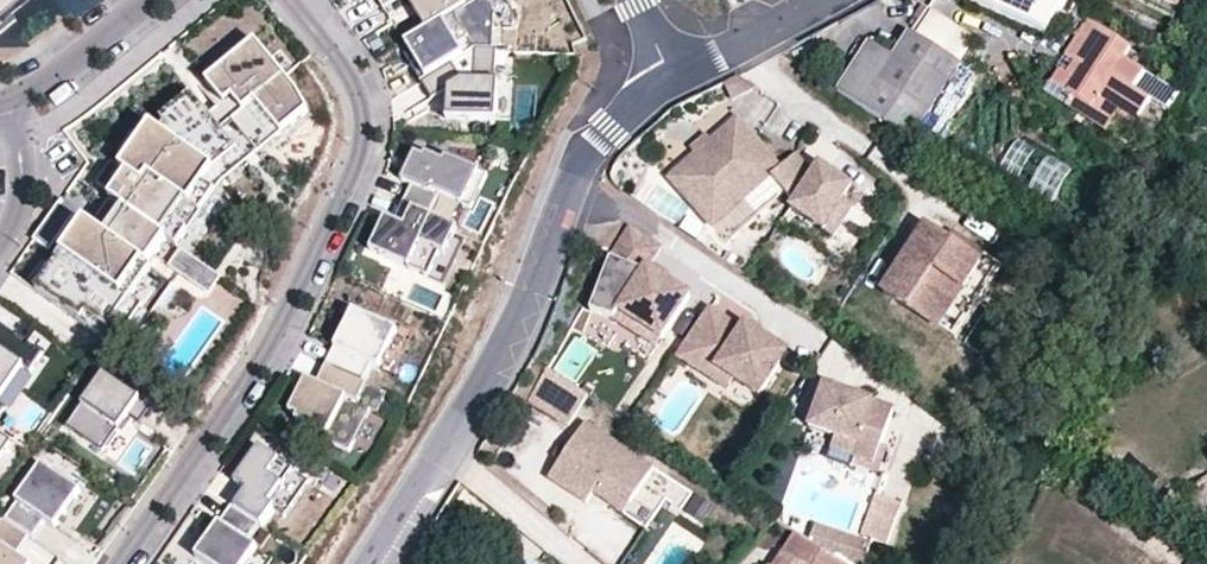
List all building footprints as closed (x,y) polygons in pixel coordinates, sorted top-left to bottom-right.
[(32,0),(0,0),(0,28),(32,0)] [(401,0),(379,0),(384,10),(401,0)] [(422,84),(453,66),(476,53),(497,54),(499,28),(520,31),(516,17),(506,0),(484,0),(406,45),(416,63),(411,66),(421,84),(422,84)] [(426,28),(467,5),(464,0),(411,0),(426,28)] [(1048,36),(1070,0),(967,0),(1048,36)] [(913,32),(961,63),(978,38),(930,7),(913,32)] [(1125,58),(1130,49),(1089,23),(1066,56),(1075,62),(1085,69),(1076,83),(1065,76),(1058,72),(1051,83),(1076,99),(1070,109),(1104,131),(1115,115),(1132,124),(1147,100),(1132,89),(1143,71),(1125,58)] [(869,43),(837,90),(914,140),(924,125),(960,69),(963,64),(961,63),(913,32),(895,60),(869,43)] [(256,42),(206,83),(225,106),(233,99),(243,112),(232,121),(258,155),(309,113),(299,95),(256,42)] [(432,102),(451,91),(449,121),(499,125),(502,87),(498,87),(501,54),(497,54),(476,53),(475,76),(473,78),(463,83),(453,66),(422,84),(432,102)] [(1065,76),(1076,83),(1085,69),(1075,62),(1065,76)] [(960,69),(924,125),(941,136),(978,80),(960,69)] [(206,83),(192,94),(239,152),(248,163),(258,155),(232,121),(243,112),(233,99),(225,106),(206,83)] [(502,87),(499,125),(513,127),(517,88),(502,87)] [(239,152),(192,94),(161,119),(166,125),(160,134),(151,128),(122,170),(112,163),(97,185),(113,197),(92,227),(85,222),(37,292),(116,347),(144,306),(132,298),(152,269),(148,267),(166,241),(177,248),(216,192),(205,185),(215,172),(239,152)] [(725,216),(772,174),(782,164),(738,115),(713,138),(698,152),(681,168),(725,216)] [(713,138),(707,131),(692,145),(698,152),(713,138)] [(846,199),(855,185),(828,168),(824,175),(815,169),(798,150),(782,164),(772,174),(786,190),(797,202),(794,207),(837,235),(856,205),(846,199)] [(248,163),(239,152),(215,172),(205,185),(216,192),(223,182),(248,163)] [(412,188),(404,206),(431,219),(441,198),(464,209),(481,175),(446,158),(444,163),(425,155),(424,159),(420,157),(411,175),(407,173),(402,183),(412,188)] [(820,162),(815,169),(824,175),(828,168),(820,162)] [(50,253),(76,216),(59,205),(34,242),(50,253)] [(392,231),(383,227),(371,252),(435,283),(456,238),(459,233),(431,219),(404,206),(396,224),(392,231)] [(392,231),(396,224),(386,220),(383,227),(392,231)] [(982,261),(926,226),(885,293),(940,327),(982,261)] [(986,253),(952,232),(947,239),(982,261),(986,253)] [(624,315),(663,341),(692,297),(665,280),(652,271),(649,270),(662,250),(636,233),(618,261),(617,261),(595,313),(619,323),(624,315)] [(456,238),(435,283),(445,288),(466,243),(456,238)] [(169,268),(210,296),(222,279),(181,251),(169,268)] [(655,267),(652,271),(665,280),(668,275),(655,267)] [(327,367),(364,385),(373,368),(381,371),(399,334),(353,312),(327,367)] [(761,398),(790,355),(747,327),(744,331),(740,338),(725,328),(729,321),(713,312),(681,360),(697,371),(703,361),(736,382),(761,398)] [(619,323),(659,349),(663,341),(624,315),(619,323)] [(729,321),(725,328),(740,338),(744,331),(729,321)] [(25,370),(32,375),(45,357),(0,326),(0,406),(25,370)] [(703,361),(697,371),(730,392),(736,382),(703,361)] [(379,415),(388,396),(364,385),(327,367),(318,386),(323,389),(319,398),(302,390),(291,413),(299,417),(297,422),(328,437),(326,442),(351,454),(372,411),(379,415)] [(568,427),(587,398),(547,371),(528,401),(568,427)] [(140,424),(152,408),(104,375),(67,428),(104,454),(129,417),(140,424)] [(306,381),(302,390),(319,398),(323,389),(306,381)] [(895,411),(824,388),(810,430),(837,439),(836,441),(858,449),(855,460),(857,461),(855,468),(875,474),(877,468),(883,448),(895,411)] [(562,443),(553,455),(562,461),(549,480),(588,506),(594,496),(601,486),(631,506),(655,471),(586,425),(570,449),(562,443)] [(13,443),(0,434),(0,462),(13,443)] [(836,441),(833,452),(855,460),(858,449),(836,441)] [(881,476),(890,450),(883,448),(877,468),(875,474),(881,476)] [(247,493),(235,510),(260,527),(265,530),(277,513),(277,512),(270,507),(294,472),(260,449),(235,485),(247,493)] [(20,506),(8,523),(32,539),(36,542),(48,525),(58,532),(84,495),(44,468),(18,505),(20,506)] [(310,483),(294,472),(270,507),(277,512),(277,513),(285,519),(310,483)] [(631,506),(601,486),(594,496),(625,516),(631,506)] [(716,510),(693,495),(683,510),(706,525),(716,510)] [(902,504),(877,496),(863,538),(888,546),(902,504)] [(232,508),(196,560),(202,563),(251,563),(259,552),(248,544),(260,527),(235,510),(232,508)] [(1198,508),(1186,529),(1206,540),(1206,513),(1198,508)] [(18,559),(32,539),(8,523),(5,521),(0,528),(0,563),(26,563),(18,559)] [(818,529),(812,545),(841,563),(868,563),(874,547),(818,529)] [(797,535),(784,554),(778,563),(841,563),(797,535)] [(259,552),(251,563),(273,563),(274,562),(259,552)]
